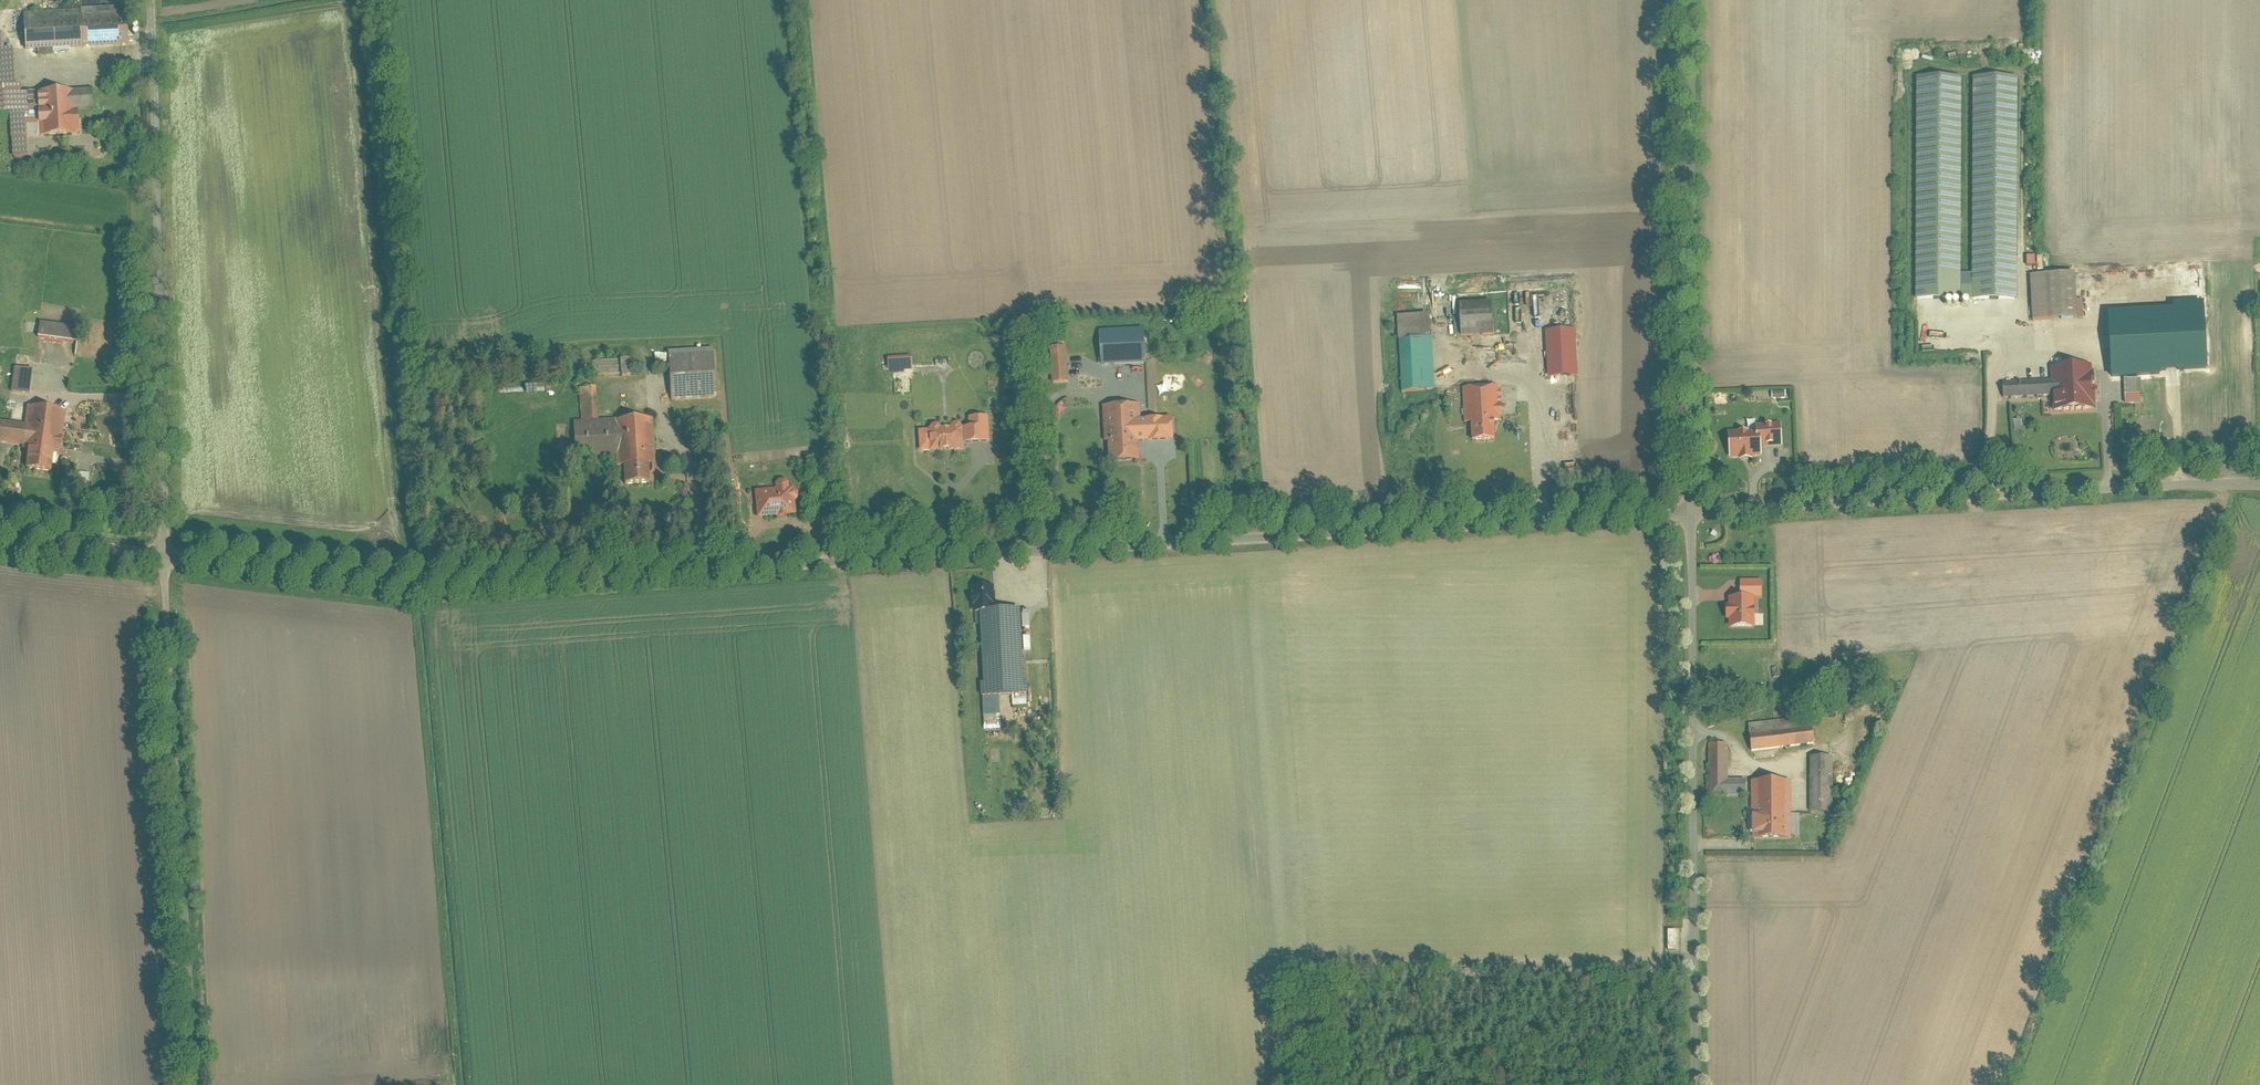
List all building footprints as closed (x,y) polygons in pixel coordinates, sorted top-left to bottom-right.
[(25,52),(127,47),(125,0),(83,0),(84,11),(23,15),(25,52)] [(0,37),(0,115),(10,115),(12,159),(28,159),(26,129),(38,128),(39,141),(78,139),(77,111),(92,111),(91,92),(23,95),(23,86),(12,87),(11,52),(4,52),(3,37),(0,37)] [(1962,79),(1917,79),(1916,303),(2018,303),(2019,80),(1974,79),(1973,288),(1962,288),(1962,79)] [(2030,253),(2021,255),(2023,264),(2032,262),(2030,253)] [(2031,278),(2033,323),(2080,321),(2077,276),(2031,278)] [(2108,292),(2113,380),(2124,380),(2125,401),(2144,400),(2141,350),(2167,349),(2165,316),(2135,317),(2134,291),(2108,292)] [(1521,307),(1537,306),(1536,293),(1520,294),(1521,307)] [(1494,339),(1493,305),(1460,307),(1461,340),(1494,339)] [(1433,316),(1401,318),(1402,341),(1403,340),(1435,339),(1433,316)] [(39,325),(37,340),(77,345),(80,330),(39,325)] [(1100,333),(1102,369),(1149,367),(1148,331),(1100,333)] [(1548,333),(1550,380),(1578,378),(1576,332),(1548,333)] [(1403,340),(1406,392),(1439,390),(1437,339),(1435,339),(1403,340)] [(1051,351),(1053,387),(1070,386),(1068,350),(1051,351)] [(668,355),(672,405),(717,401),(713,352),(668,355)] [(591,359),(592,373),(617,371),(615,357),(591,359)] [(915,357),(892,359),(892,372),(916,370),(915,357)] [(2056,397),(2057,414),(2094,412),(2091,365),(2050,368),(2051,381),(2000,384),(2001,401),(2056,397)] [(11,394),(29,397),(33,372),(14,370),(11,394)] [(1471,424),(1472,444),(1498,443),(1498,422),(1503,422),(1502,388),(1464,388),(1464,424),(1471,424)] [(625,470),(626,489),(652,487),(652,477),(656,477),(653,421),(597,424),(596,393),(581,393),(583,424),(574,424),(576,462),(617,459),(618,470),(625,470)] [(1111,446),(1111,466),(1144,465),(1144,444),(1199,441),(1198,423),(1173,424),(1144,425),(1143,408),(1104,410),(1106,446),(1111,446)] [(26,450),(23,472),(51,476),(53,458),(62,459),(69,415),(28,409),(25,427),(0,423),(0,446),(26,450)] [(930,432),(931,454),(965,452),(965,447),(992,445),(990,418),(969,419),(969,430),(964,430),(960,425),(954,426),(951,429),(951,431),(942,431),(942,429),(939,427),(933,427),(931,430),(931,432),(930,432)] [(1758,433),(1730,434),(1731,460),(1740,460),(1740,463),(1754,462),(1754,459),(1762,459),(1761,450),(1782,449),(1781,425),(1757,427),(1758,433)] [(758,492),(760,522),(800,519),(799,504),(801,499),(798,494),(795,491),(791,485),(786,483),(780,485),(780,491),(758,492)] [(1741,583),(1741,600),(1756,600),(1756,601),(1764,601),(1763,583),(1741,583)] [(1741,600),(1729,600),(1729,631),(1756,631),(1756,601),(1756,600),(1741,600)] [(984,689),(985,702),(1033,699),(1032,682),(1027,682),(1023,613),(984,615),(989,688),(984,689)] [(1749,727),(1752,752),(1814,745),(1812,730),(1794,732),(1793,722),(1749,727)] [(1709,794),(1745,794),(1745,782),(1729,782),(1729,746),(1709,746),(1709,794)] [(1811,760),(1810,814),(1832,815),(1833,760),(1811,760)] [(1751,784),(1753,842),(1792,841),(1790,783),(1751,784)]
